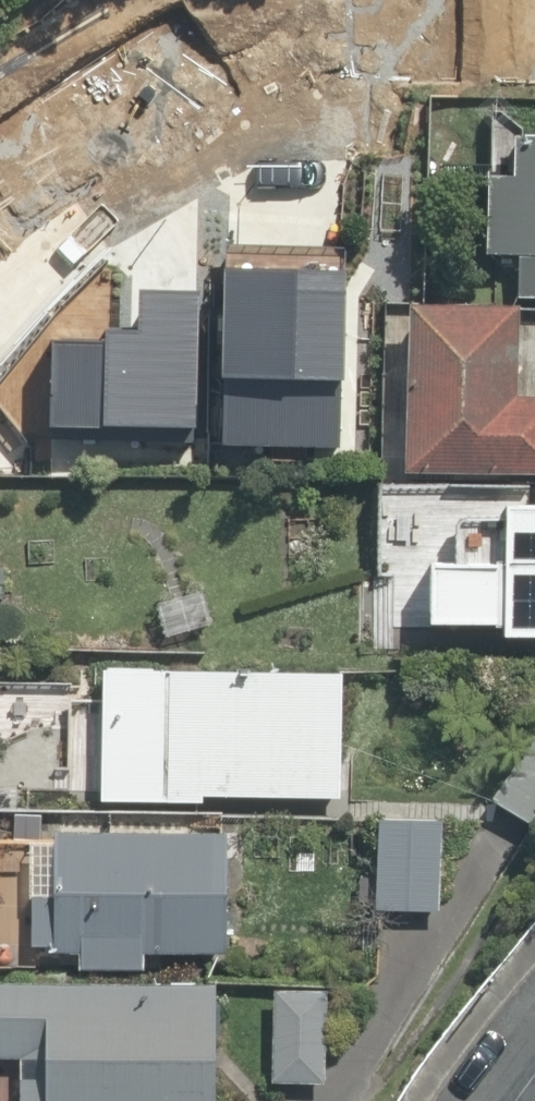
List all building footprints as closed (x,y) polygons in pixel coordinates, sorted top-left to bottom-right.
[(534,293),(534,129),(493,125),(484,247),(518,250),(515,292),(534,293)] [(516,327),(514,298),(398,294),(395,352),(411,352),(407,462),(534,467),(534,328),(516,327)] [(425,612),(431,486),(380,484),(372,652),(423,654),(425,612)] [(431,486),(425,612),(502,616),(509,490),(431,486)] [(502,616),(501,633),(534,634),(534,492),(509,490),(502,616)] [(104,658),(97,797),(209,803),(210,790),(343,796),(349,669),(104,658)] [(441,804),(382,804),(381,903),(440,904),(441,804)] [(130,826),(130,815),(102,813),(102,825),(33,821),(26,943),(83,946),(82,963),(150,966),(152,943),(227,947),(233,832),(130,826)] [(49,1052),(48,1074),(26,1073),(25,1100),(211,1100),(217,983),(0,972),(0,1049),(49,1052)] [(329,989),(275,985),(268,1083),(322,1087),(329,989)]
